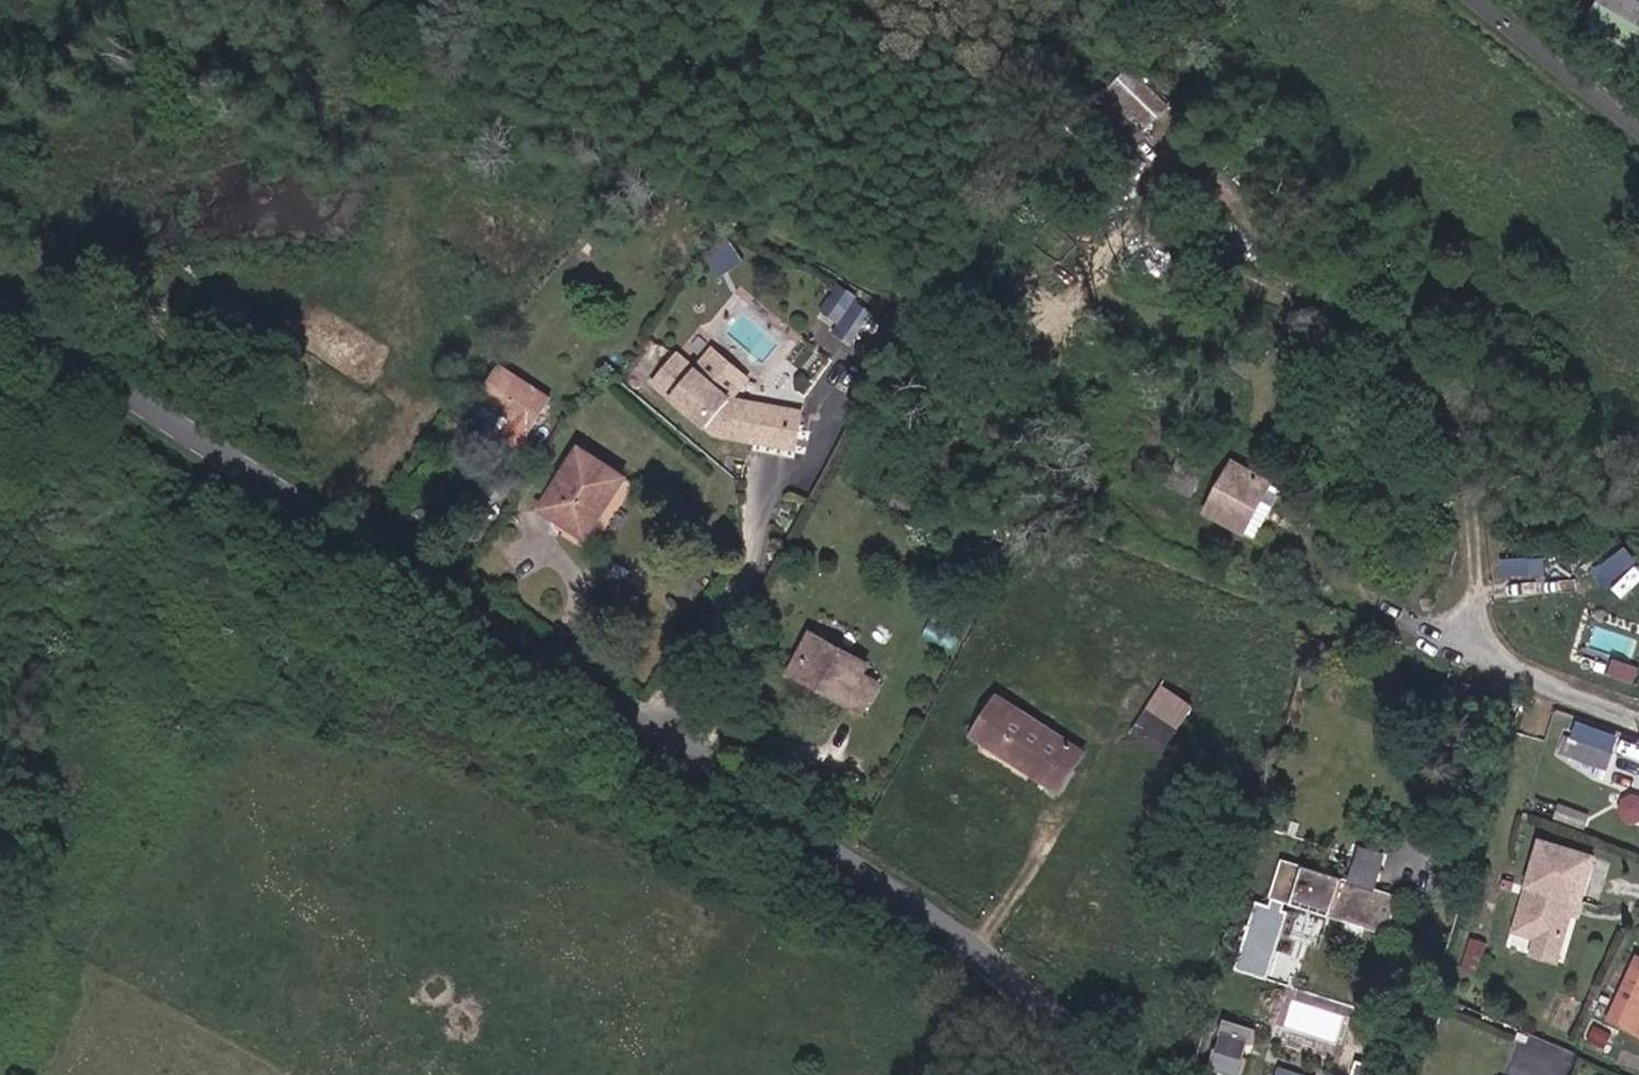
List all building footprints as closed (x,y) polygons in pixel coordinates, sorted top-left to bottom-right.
[(1592,4),(1638,33),(1638,0),(1594,0),(1592,4)] [(691,362),(667,389),(726,443),(762,451),(770,416),(743,410),(691,362)] [(509,368),(480,410),(481,420),(504,435),(510,433),(526,448),(557,402),(549,396),(531,383),(509,368)] [(531,383),(549,396),(555,386),(538,373),(531,383)] [(805,460),(813,425),(770,416),(762,451),(805,460)] [(586,540),(627,482),(585,453),(543,512),(586,540)] [(1238,510),(1251,485),(1229,473),(1215,498),(1238,510)] [(1291,546),(1318,501),(1281,480),(1254,525),(1291,546)] [(1612,586),(1638,558),(1624,544),(1597,571),(1612,586)] [(1624,595),(1638,581),(1638,562),(1614,586),(1624,595)] [(1593,645),(1632,654),(1636,635),(1598,626),(1593,645)] [(866,685),(872,674),(822,646),(802,680),(832,697),(830,702),(865,722),(881,694),(866,685)] [(800,684),(830,702),(832,697),(802,680),(800,684)] [(1166,751),(1198,705),(1164,681),(1132,727),(1166,751)] [(1068,785),(1096,748),(1014,687),(986,723),(1068,785)] [(1613,769),(1619,756),(1569,736),(1564,751),(1613,769)] [(1570,950),(1605,863),(1553,847),(1524,935),(1546,942),(1570,950)] [(1354,883),(1382,892),(1390,865),(1363,856),(1354,883)] [(1289,863),(1277,904),(1396,941),(1409,901),(1382,892),(1354,883),(1289,863)] [(1256,917),(1247,949),(1277,957),(1286,927),(1256,917)] [(1483,976),(1492,941),(1474,936),(1465,971),(1483,976)] [(1564,966),(1570,950),(1546,942),(1541,959),(1564,966)] [(1268,991),(1277,957),(1247,949),(1237,981),(1268,991)] [(1624,1032),(1638,1038),(1638,993),(1624,1032)] [(1251,1055),(1256,1041),(1231,1032),(1225,1047),(1251,1055)] [(1246,1071),(1223,1064),(1220,1074),(1245,1074),(1246,1071)] [(1398,1074),(1371,1065),(1368,1074),(1398,1074)]
